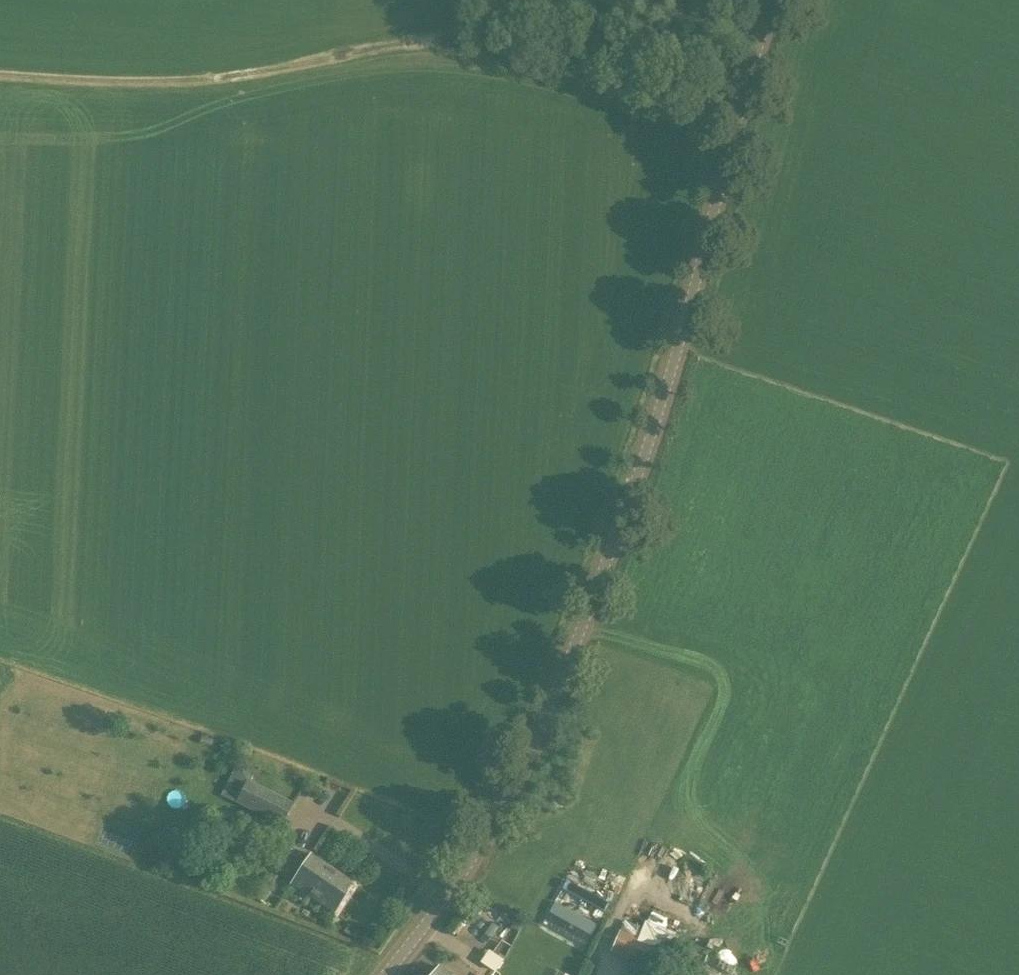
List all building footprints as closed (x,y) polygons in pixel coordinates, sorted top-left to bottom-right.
[(294,805),(259,788),(248,781),(235,802),(246,809),(283,827),(294,805)] [(333,916),(354,885),(311,855),(290,886),(333,916)] [(597,926),(555,903),(549,914),(591,937),(597,926)] [(658,974),(671,942),(657,936),(653,945),(619,931),(609,954),(658,974)]
